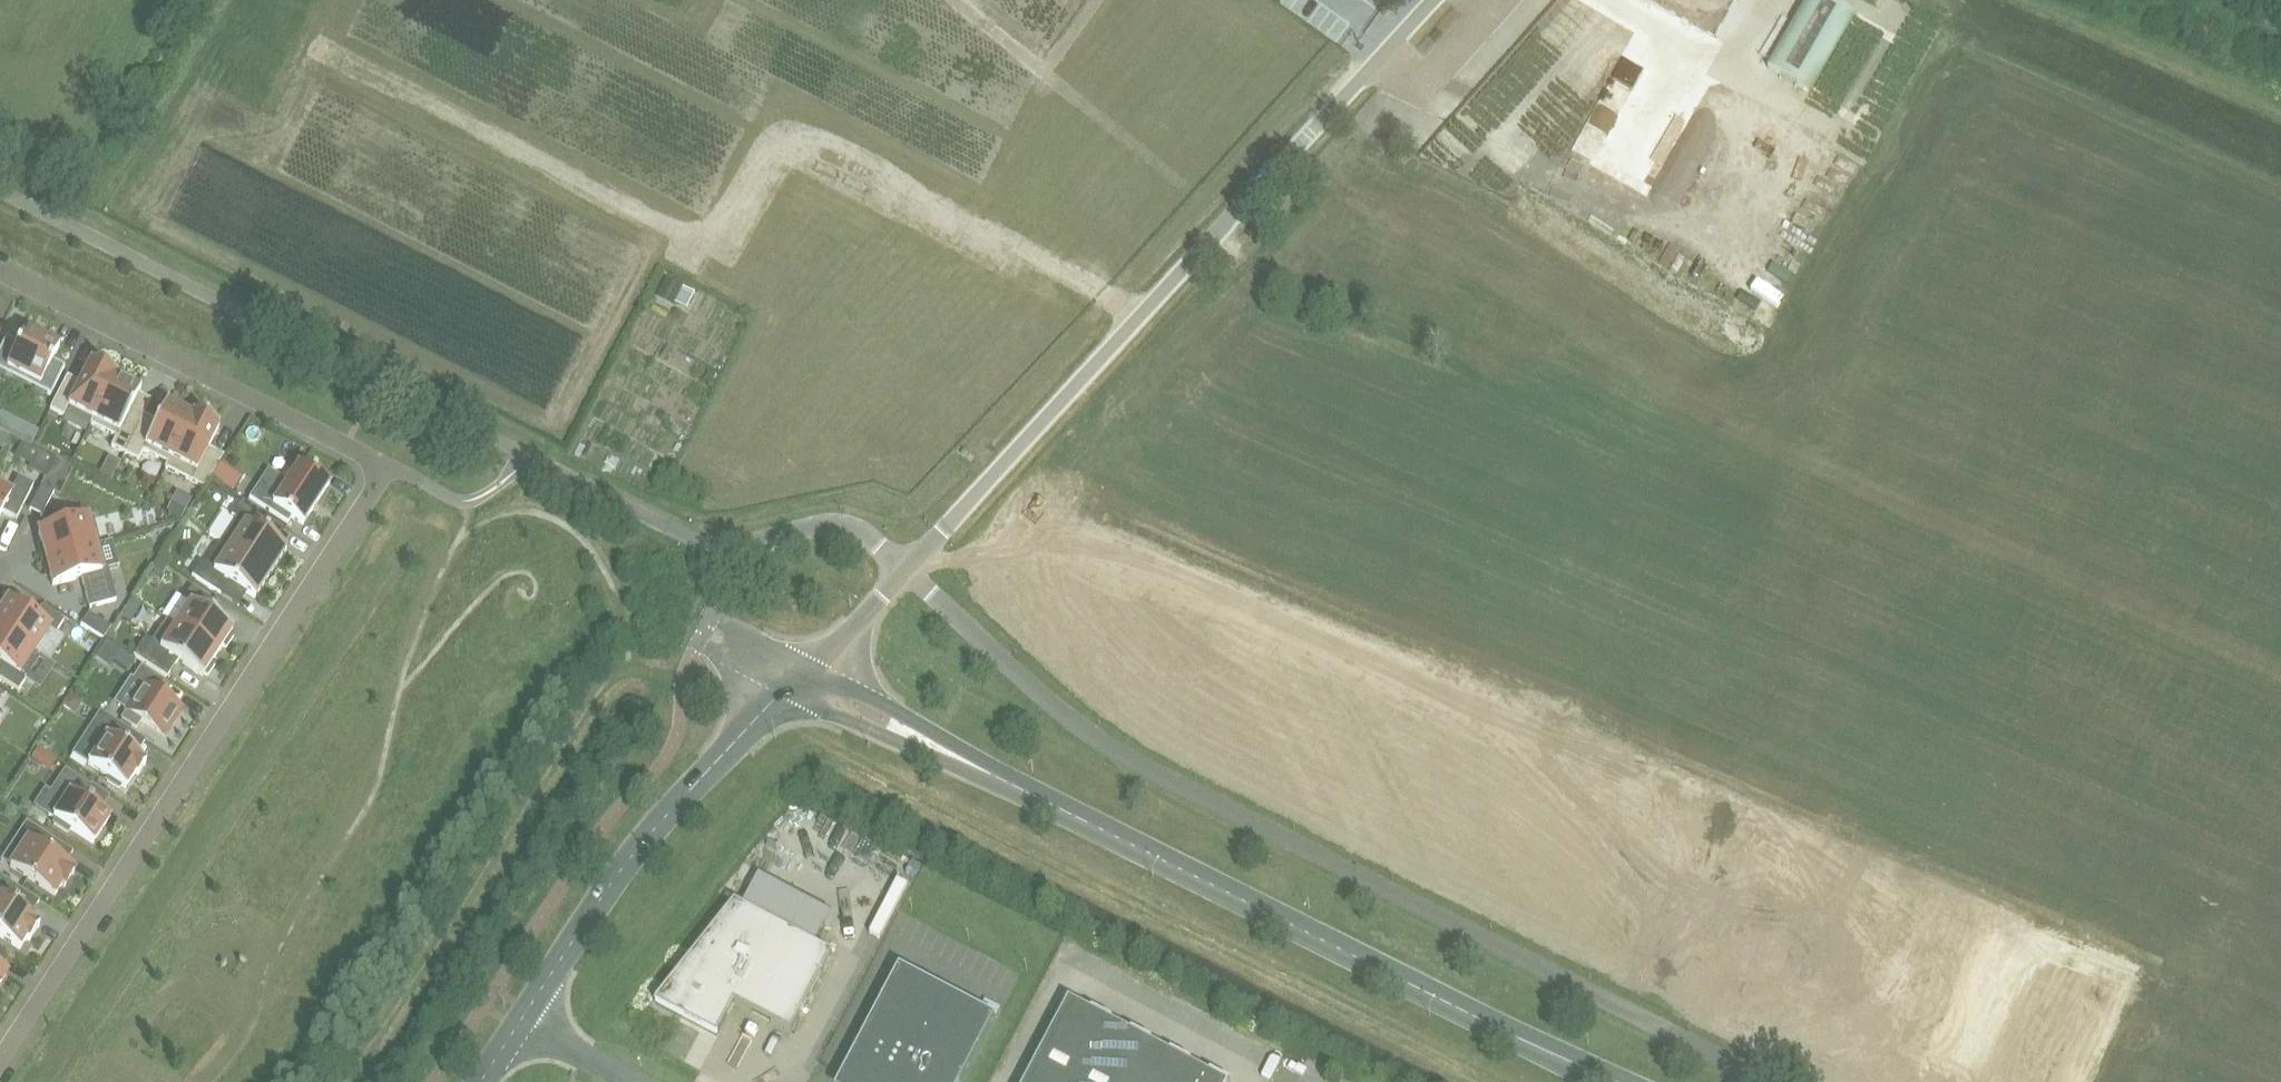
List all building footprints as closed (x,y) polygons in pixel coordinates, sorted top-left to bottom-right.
[(1768,68),(1810,93),(1855,16),(1828,0),(1808,0),(1768,68)] [(1859,18),(1814,95),(1856,120),(1901,43),(1859,18)] [(18,344),(6,338),(0,350),(0,356),(10,361),(6,369),(36,384),(34,388),(50,396),(64,367),(52,361),(56,354),(59,347),(25,330),(18,344)] [(90,362),(79,383),(75,391),(63,385),(50,410),(63,417),(68,407),(92,420),(93,420),(115,378),(117,376),(90,362)] [(119,380),(115,378),(93,420),(92,420),(90,425),(116,438),(111,447),(124,454),(140,424),(127,417),(138,395),(141,391),(135,388),(137,385),(121,376),(119,380)] [(138,461),(143,451),(167,464),(191,416),(188,414),(189,411),(173,403),(171,406),(166,404),(156,422),(152,430),(140,424),(124,454),(138,461)] [(0,414),(0,415),(0,432),(30,448),(38,433),(0,414)] [(192,414),(191,416),(167,464),(165,468),(203,488),(219,464),(204,456),(208,449),(219,428),(192,414)] [(45,477),(54,460),(37,451),(29,469),(45,477)] [(222,463),(211,479),(233,494),(244,478),(222,463)] [(249,498),(288,523),(291,517),(302,524),(329,485),(325,482),(327,478),(310,467),(308,471),(299,465),(278,497),(258,484),(249,498)] [(2,512),(16,519),(33,486),(18,478),(10,494),(0,489),(0,517),(2,512)] [(54,493),(41,487),(29,511),(42,517),(54,493)] [(221,542),(270,575),(286,550),(276,544),(258,532),(266,521),(264,520),(239,504),(231,516),(236,519),(221,542)] [(42,560),(100,545),(93,518),(38,533),(41,544),(37,545),(42,560)] [(220,595),(228,582),(254,599),(270,575),(221,542),(206,565),(201,562),(192,577),(220,595)] [(81,578),(89,608),(116,601),(108,570),(102,571),(95,547),(100,546),(100,545),(42,560),(46,575),(49,574),(53,586),(81,578)] [(222,647),(226,649),(234,636),(231,634),(233,631),(206,614),(214,602),(191,588),(184,600),(189,604),(175,625),(175,626),(218,654),(222,647)] [(39,656),(40,655),(36,652),(50,630),(56,634),(64,622),(41,607),(34,619),(7,601),(1,611),(0,611),(0,630),(39,656)] [(103,641),(111,629),(88,614),(81,626),(103,641)] [(208,677),(216,664),(212,662),(218,654),(175,626),(175,625),(166,620),(143,655),(165,670),(173,658),(202,677),(204,674),(208,677)] [(0,630),(0,663),(3,665),(0,670),(0,679),(18,691),(26,679),(25,678),(39,656),(0,630)] [(106,641),(96,657),(112,668),(115,663),(127,671),(134,660),(118,649),(106,641)] [(143,687),(127,712),(164,736),(181,710),(156,693),(164,682),(142,668),(133,681),(143,687)] [(138,776),(145,765),(142,763),(144,761),(117,743),(126,729),(100,712),(85,736),(100,746),(88,765),(108,778),(106,781),(119,790),(122,786),(125,789),(135,774),(138,776)] [(38,748),(31,759),(41,765),(47,755),(38,748)] [(97,841),(97,839),(97,842),(113,816),(84,798),(92,786),(68,771),(54,794),(66,800),(56,814),(61,817),(58,821),(71,830),(74,825),(97,841)] [(17,867),(65,898),(71,888),(74,890),(84,874),(81,872),(82,872),(54,853),(62,840),(33,822),(19,844),(28,850),(17,867)] [(28,956),(35,945),(38,947),(48,932),(45,930),(46,928),(17,908),(26,894),(0,876),(0,937),(28,956)] [(695,956),(656,1004),(717,1036),(728,1015),(725,1014),(732,1002),(792,1034),(793,1032),(791,1031),(831,957),(832,958),(833,956),(735,904),(734,906),(735,906),(706,961),(695,956)] [(995,1019),(900,969),(843,1076),(854,1081),(962,1081),(995,1019)] [(9,977),(0,971),(0,990),(9,977)] [(1069,1001),(1026,1081),(1227,1081),(1210,1073),(1209,1075),(1190,1065),(1191,1063),(1171,1052),(1170,1054),(1151,1045),(1152,1043),(1132,1032),(1131,1034),(1112,1024),(1113,1022),(1092,1011),(1091,1013),(1069,1001)]
